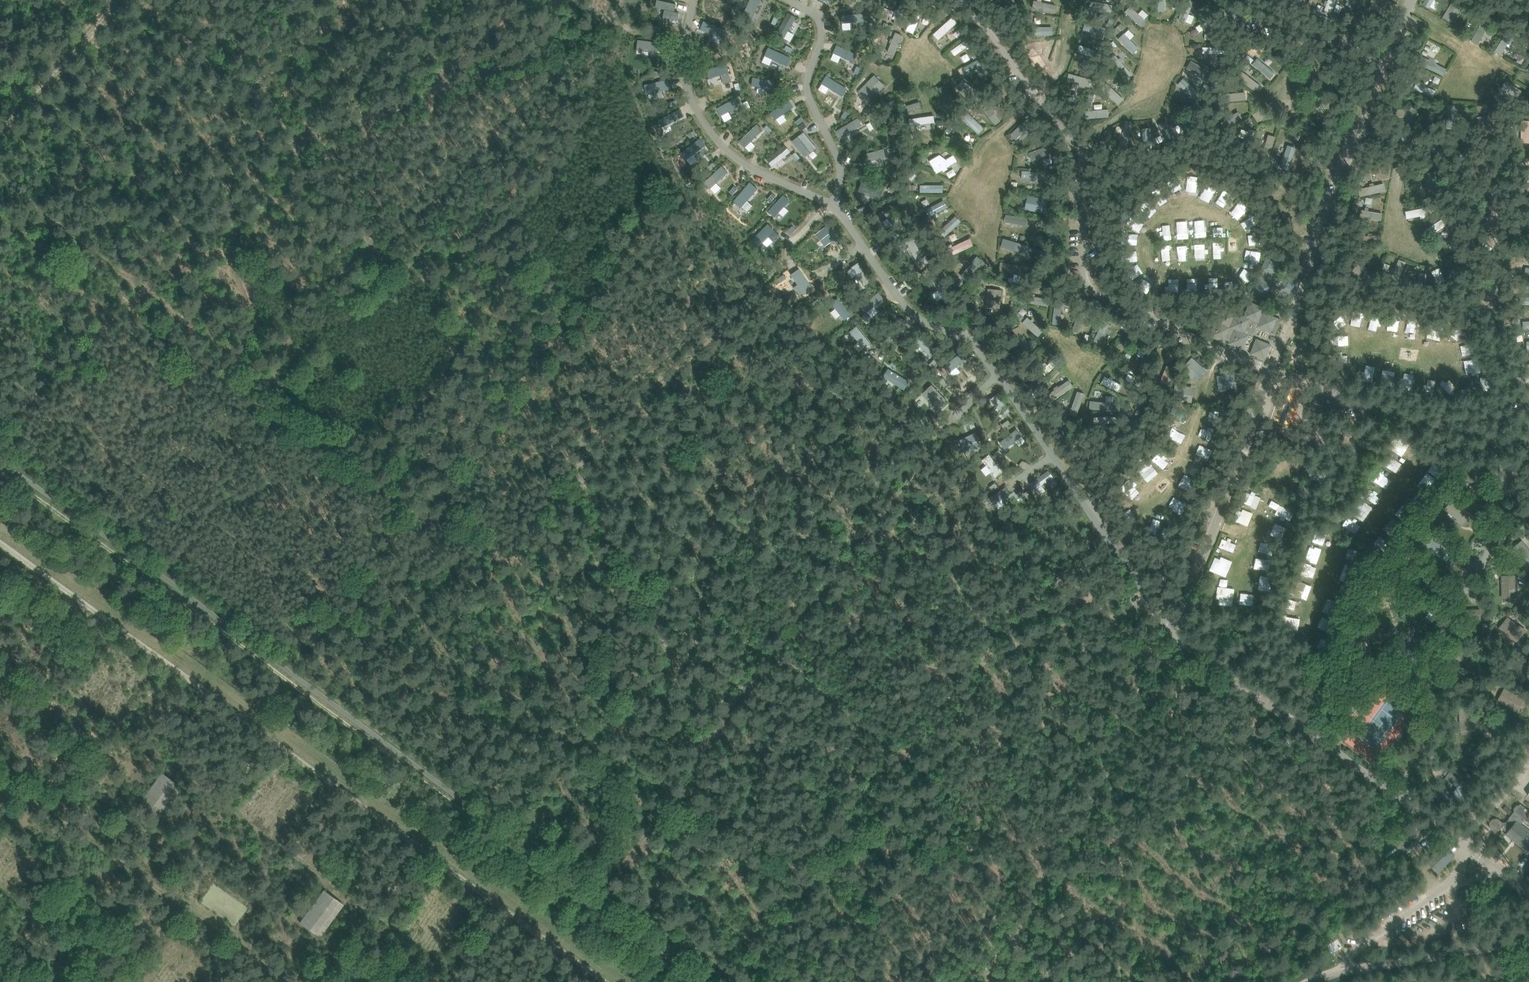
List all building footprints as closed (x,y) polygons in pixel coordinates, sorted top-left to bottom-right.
[(1057,11),(1057,3),(1051,3),(1051,0),(1043,0),(1042,10),(1057,11)] [(1318,10),(1326,11),(1328,0),(1320,0),(1318,10)] [(1326,10),(1333,12),(1336,0),(1329,0),(1326,10)] [(1185,1),(1180,20),(1192,23),(1197,4),(1185,1)] [(1442,16),(1451,23),(1460,12),(1451,5),(1442,16)] [(913,34),(919,19),(912,16),(905,31),(913,34)] [(951,17),(933,34),(938,40),(957,23),(951,17)] [(1133,54),(1139,47),(1131,39),(1135,35),(1128,28),(1118,38),(1133,54)] [(1479,45),(1485,32),(1476,28),(1470,40),(1479,45)] [(891,62),(903,35),(895,31),(883,58),(891,62)] [(1035,47),(1044,71),(1052,68),(1043,44),(1035,47)] [(1429,58),(1424,65),(1441,75),(1446,68),(1429,58)] [(1270,78),(1276,71),(1265,61),(1259,68),(1270,78)] [(870,100),(885,86),(874,75),(860,90),(870,100)] [(1182,77),(1176,83),(1189,95),(1195,89),(1182,77)] [(1499,89),(1517,101),(1524,91),(1506,79),(1499,89)] [(1417,81),(1414,88),(1435,97),(1438,90),(1417,81)] [(1224,101),(1245,98),(1244,92),(1223,95),(1224,101)] [(906,112),(922,107),(920,101),(905,106),(906,112)] [(1107,116),(1107,108),(1103,108),(1102,104),(1094,104),(1095,109),(1088,109),(1088,117),(1107,116)] [(1447,119),(1453,121),(1457,105),(1451,104),(1447,119)] [(979,135),(986,127),(965,108),(958,115),(979,135)] [(1243,118),(1238,108),(1224,114),(1229,125),(1243,118)] [(1412,123),(1412,108),(1390,109),(1391,123),(1412,123)] [(941,110),(938,114),(946,121),(949,117),(941,110)] [(909,118),(909,125),(934,123),(933,116),(909,118)] [(1520,120),(1521,142),(1528,142),(1528,120),(1520,120)] [(1118,125),(1116,130),(1122,133),(1120,138),(1125,141),(1132,124),(1126,121),(1123,127),(1118,125)] [(1153,127),(1143,127),(1143,144),(1154,144),(1153,127)] [(950,137),(947,143),(965,150),(967,144),(950,137)] [(1046,146),(1028,152),(1032,163),(1049,158),(1046,146)] [(929,160),(937,174),(951,166),(944,152),(929,160)] [(1041,179),(1042,171),(1021,170),(1021,178),(1041,179)] [(1435,170),(1424,174),(1431,192),(1442,187),(1435,170)] [(1169,179),(1176,196),(1184,193),(1177,176),(1169,179)] [(944,192),(944,184),(920,184),(920,191),(944,192)] [(1163,206),(1170,201),(1164,190),(1156,194),(1163,206)] [(1046,206),(1047,196),(1025,195),(1024,209),(1037,210),(1037,206),(1046,206)] [(929,217),(949,207),(944,199),(925,209),(929,217)] [(1140,210),(1150,216),(1155,207),(1145,201),(1140,210)] [(1404,211),(1405,218),(1412,217),(1411,210),(1404,211)] [(897,213),(888,219),(895,230),(904,224),(897,213)] [(954,214),(938,231),(945,237),(961,220),(954,214)] [(1026,225),(1028,218),(1005,215),(1004,222),(1026,225)] [(1204,220),(1194,222),(1197,237),(1206,236),(1204,220)] [(824,248),(839,236),(828,222),(813,234),(824,248)] [(1176,237),(1188,237),(1188,226),(1176,226),(1176,237)] [(1024,243),(1025,236),(1011,233),(1010,240),(1024,243)] [(938,244),(944,258),(974,246),(970,237),(959,241),(957,236),(938,244)] [(836,249),(844,243),(840,238),(832,244),(836,249)] [(1002,238),(999,246),(1024,254),(1027,246),(1002,238)] [(1204,257),(1204,244),(1194,245),(1195,257),(1204,257)] [(1212,253),(1220,253),(1220,245),(1212,245),(1212,253)] [(1259,276),(1251,294),(1269,300),(1275,287),(1280,289),(1280,290),(1294,296),(1301,280),(1285,273),(1284,275),(1280,273),(1285,260),(1268,252),(1261,270),(1259,276)] [(1389,279),(1399,283),(1407,261),(1397,257),(1389,279)] [(845,270),(852,279),(857,275),(863,284),(871,278),(858,261),(845,270)] [(1356,261),(1349,273),(1367,283),(1375,272),(1356,261)] [(802,265),(787,274),(799,295),(814,287),(802,265)] [(937,273),(930,279),(939,290),(946,285),(937,273)] [(957,277),(953,280),(960,287),(963,284),(957,277)] [(986,306),(1000,308),(1001,298),(1003,298),(1003,294),(1001,294),(1002,290),(988,288),(986,306)] [(878,311),(873,306),(883,297),(877,290),(860,305),(871,317),(878,311)] [(1243,349),(1249,334),(1254,333),(1256,327),(1275,334),(1281,319),(1263,312),(1264,307),(1255,304),(1250,302),(1244,316),(1230,311),(1226,320),(1217,317),(1209,336),(1224,342),(1225,339),(1229,341),(1228,343),(1243,349)] [(1029,316),(1013,331),(1026,345),(1042,331),(1029,316)] [(1371,327),(1387,329),(1388,319),(1372,317),(1371,327)] [(1388,317),(1387,330),(1398,331),(1399,319),(1388,317)] [(1093,341),(1100,344),(1109,323),(1101,320),(1093,341)] [(1197,328),(1206,332),(1210,325),(1200,321),(1197,328)] [(918,343),(915,345),(925,359),(937,351),(923,333),(915,339),(918,343)] [(1350,344),(1350,336),(1333,336),(1333,344),(1350,344)] [(1300,338),(1297,346),(1309,351),(1312,343),(1300,338)] [(1265,359),(1271,345),(1271,344),(1256,339),(1250,353),(1250,354),(1265,359)] [(944,366),(953,377),(963,369),(959,364),(969,356),(964,350),(944,366)] [(1347,362),(1346,351),(1334,353),(1336,363),(1347,362)] [(1182,367),(1193,381),(1205,371),(1194,357),(1182,367)] [(1365,371),(1363,371),(1362,380),(1373,381),(1375,366),(1366,365),(1365,371)] [(1385,377),(1384,384),(1392,385),(1394,370),(1386,369),(1385,377)] [(890,370),(886,379),(899,385),(903,376),(890,370)] [(1413,393),(1414,375),(1400,374),(1399,391),(1413,393)] [(1103,375),(1099,383),(1119,392),(1122,384),(1103,375)] [(1217,375),(1217,390),(1232,390),(1231,375),(1217,375)] [(1423,392),(1434,393),(1435,380),(1424,379),(1423,392)] [(921,394),(934,409),(945,399),(932,384),(921,394)] [(1173,402),(1193,403),(1194,385),(1173,385),(1173,402)] [(1081,406),(1084,393),(1074,390),(1069,415),(1080,417),(1083,407),(1081,406)] [(1204,419),(1217,423),(1219,416),(1207,411),(1204,419)] [(1015,428),(998,442),(1003,449),(1020,435),(1015,428)] [(1168,438),(1177,440),(1179,431),(1171,429),(1168,438)] [(1165,470),(1172,462),(1160,451),(1153,460),(1165,470)] [(985,475),(998,467),(989,453),(980,459),(984,466),(980,468),(985,475)] [(1385,461),(1392,467),(1397,461),(1390,455),(1385,461)] [(1147,482),(1159,474),(1150,460),(1137,469),(1147,482)] [(1187,468),(1198,474),(1202,467),(1190,461),(1187,468)] [(1316,468),(1311,478),(1320,483),(1325,473),(1316,468)] [(1042,479),(1032,485),(1038,495),(1057,484),(1049,470),(1040,476),(1042,479)] [(1386,490),(1392,480),(1377,472),(1372,481),(1386,490)] [(1178,488),(1193,492),(1197,479),(1182,475),(1178,488)] [(1128,495),(1138,486),(1130,477),(1120,487),(1128,495)] [(1012,494),(1006,485),(987,498),(995,511),(1005,504),(1002,500),(1012,494)] [(1304,485),(1299,495),(1308,499),(1313,489),(1304,485)] [(1361,496),(1373,505),(1379,498),(1367,489),(1361,496)] [(1245,503),(1256,508),(1261,498),(1249,493),(1245,503)] [(1359,497),(1350,513),(1363,521),(1373,505),(1359,497)] [(1121,514),(1127,523),(1141,514),(1135,504),(1121,514)] [(1232,520),(1248,526),(1253,514),(1237,507),(1232,520)] [(1441,511),(1435,518),(1439,522),(1445,514),(1441,511)] [(1342,518),(1338,527),(1347,531),(1351,521),(1342,518)] [(1280,537),(1284,527),(1273,522),(1268,532),(1280,537)] [(1439,526),(1435,531),(1443,536),(1446,532),(1439,526)] [(1313,531),(1308,544),(1321,550),(1323,545),(1326,546),(1330,537),(1313,531)] [(1221,539),(1219,548),(1233,551),(1235,543),(1221,539)] [(1521,542),(1511,550),(1526,567),(1528,565),(1528,549),(1522,541),(1521,542)] [(1307,546),(1305,553),(1318,558),(1321,550),(1307,546)] [(1139,560),(1150,562),(1152,552),(1142,549),(1139,560)] [(1163,565),(1166,554),(1155,551),(1152,561),(1163,565)] [(1228,575),(1231,560),(1213,556),(1210,571),(1228,575)] [(1313,579),(1317,567),(1301,561),(1297,572),(1313,579)] [(1163,586),(1168,577),(1158,572),(1153,582),(1163,586)] [(1501,575),(1501,597),(1516,597),(1516,575),(1501,575)] [(1307,599),(1312,585),(1293,579),(1288,593),(1307,599)] [(1221,599),(1220,604),(1233,606),(1235,588),(1218,586),(1217,598),(1221,599)] [(1240,598),(1238,598),(1238,606),(1250,607),(1250,591),(1240,591),(1240,598)] [(1287,598),(1284,606),(1298,611),(1301,603),(1287,598)] [(1409,606),(1405,613),(1410,616),(1414,608),(1409,606)] [(1288,616),(1286,629),(1299,631),(1301,618),(1288,616)] [(1507,616),(1498,628),(1516,642),(1526,630),(1520,624),(1519,625),(1507,616)] [(1386,640),(1384,649),(1389,651),(1392,642),(1386,640)] [(1503,671),(1524,681),(1528,669),(1528,668),(1509,658),(1503,671)] [(1516,683),(1513,688),(1521,692),(1523,687),(1516,683)] [(1524,698),(1503,688),(1496,701),(1517,712),(1524,698)] [(1474,707),(1459,707),(1459,730),(1475,729),(1474,707)] [(1467,766),(1481,754),(1484,750),(1480,745),(1476,748),(1462,760),(1467,766)] [(1457,785),(1461,780),(1443,766),(1440,772),(1457,785)] [(181,787),(161,772),(138,804),(158,820),(181,787)] [(1515,788),(1517,789),(1521,792),(1528,782),(1528,779),(1527,778),(1524,776),(1515,788)] [(1528,849),(1528,831),(1520,824),(1528,813),(1528,811),(1528,810),(1520,803),(1508,818),(1506,821),(1501,822),(1501,821),(1497,818),(1492,818),(1489,822),(1489,827),(1494,831),(1499,830),(1502,826),(1502,825),(1507,824),(1511,820),(1514,823),(1505,833),(1506,834),(1506,833),(1513,838),(1511,841),(1512,841),(1513,839),(1528,851),(1528,849)] [(1426,861),(1435,871),(1453,854),(1443,843),(1426,861)] [(343,905),(323,890),(299,922),(320,937),(343,905)]
